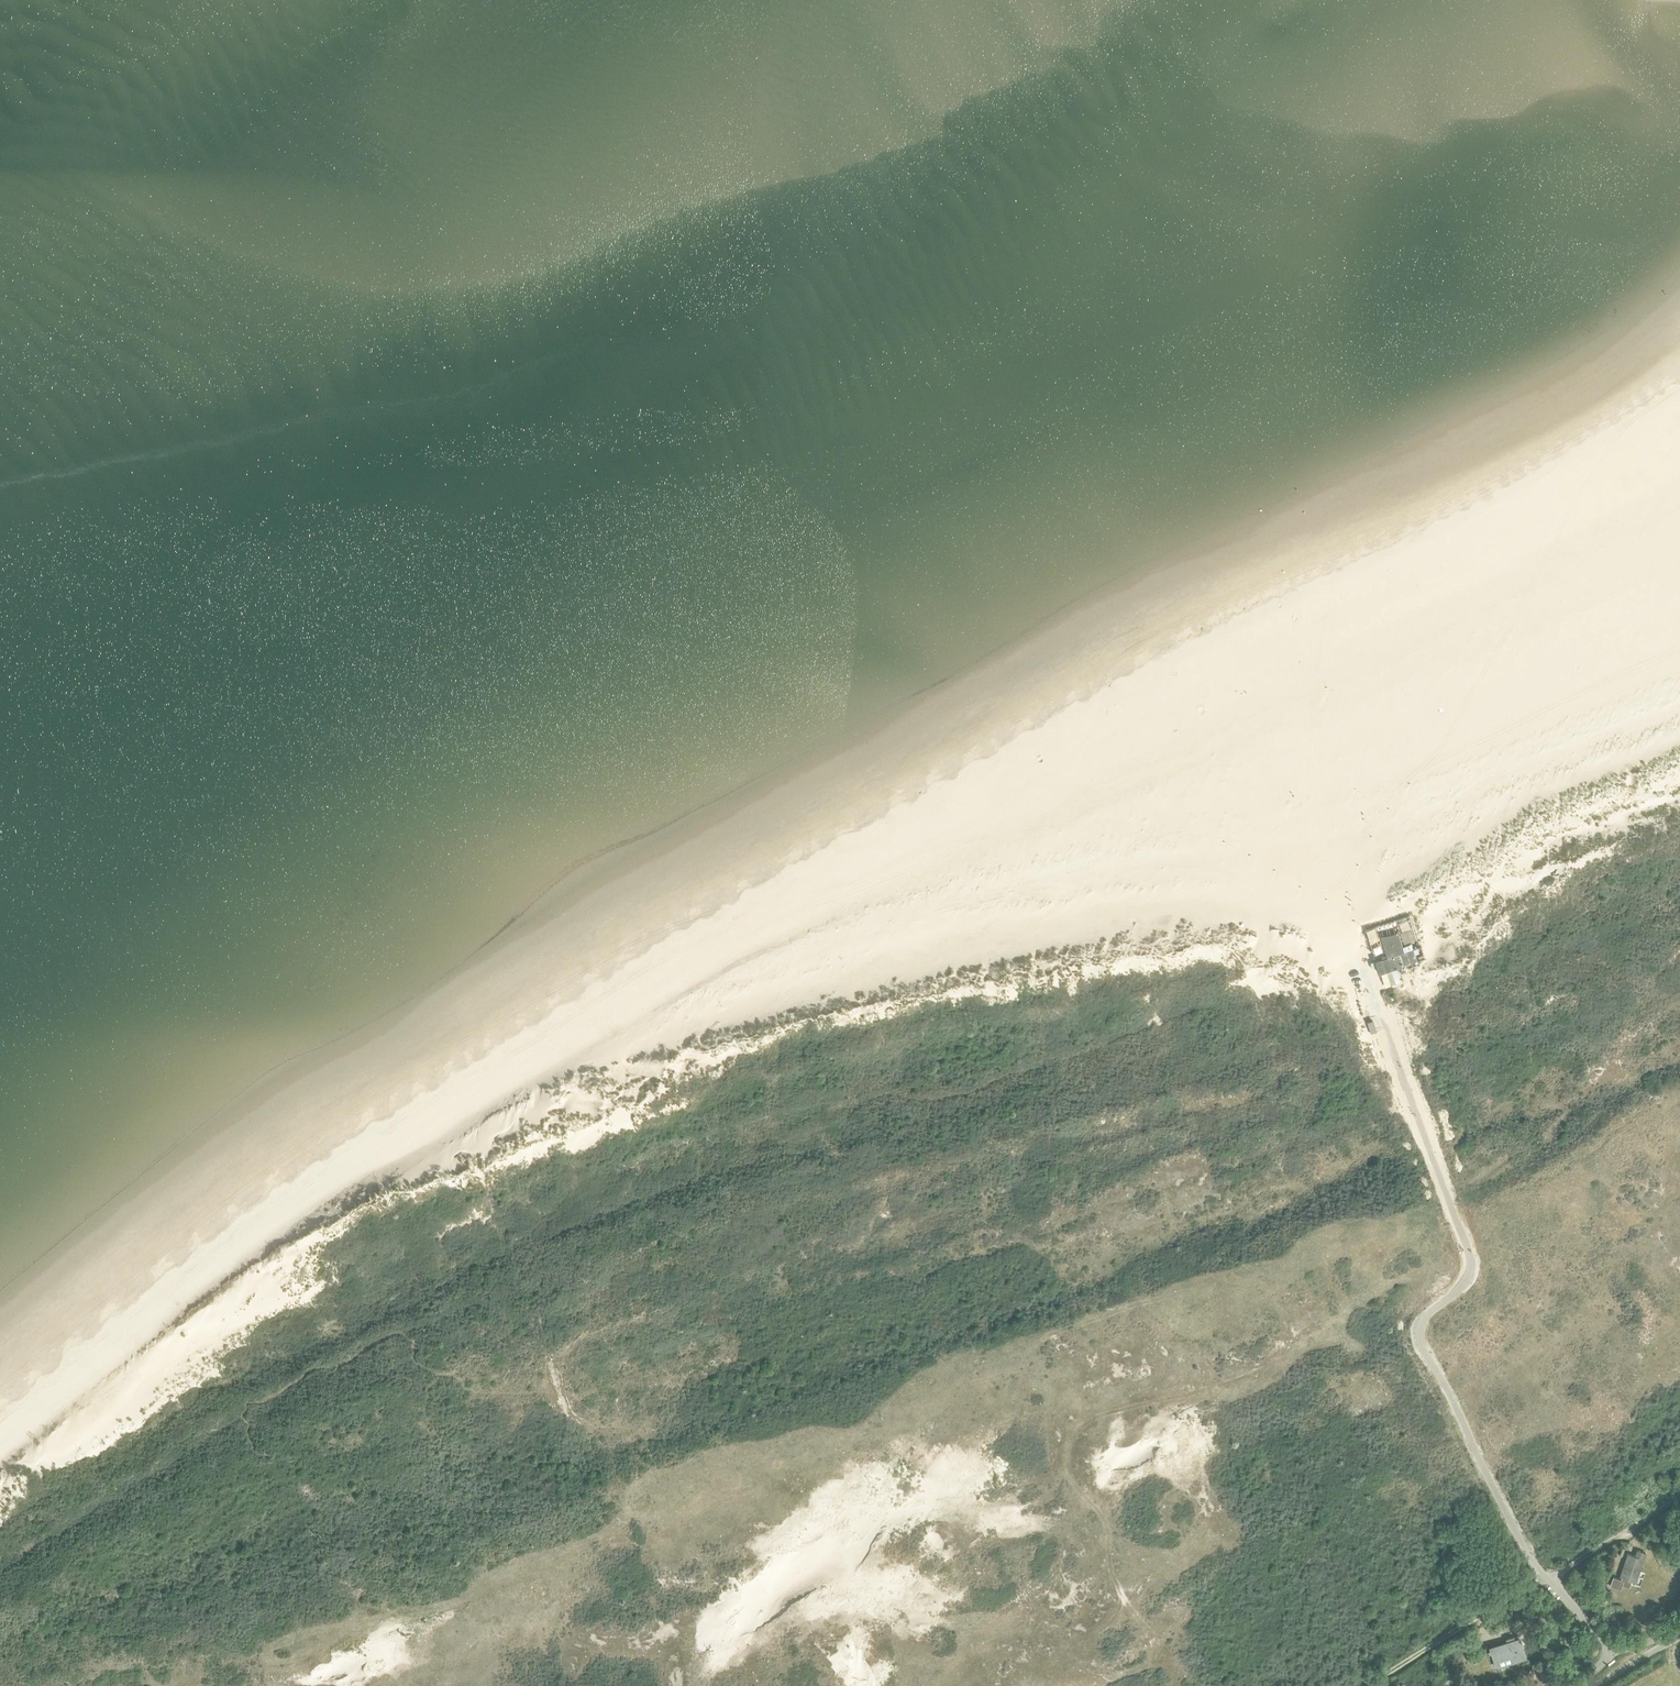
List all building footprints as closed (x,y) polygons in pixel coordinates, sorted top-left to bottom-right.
[(1385,958),(1376,961),(1380,973),(1416,961),(1410,944),(1401,947),(1396,932),(1379,937),(1385,958)] [(1350,976),(1354,987),(1359,986),(1356,974),(1350,976)] [(1372,1020),(1367,1022),(1370,1033),(1376,1031),(1372,1020)] [(1646,1553),(1638,1550),(1636,1556),(1628,1553),(1620,1576),(1621,1577),(1621,1579),(1613,1577),(1610,1586),(1621,1589),(1622,1584),(1630,1587),(1632,1580),(1636,1582),(1646,1553)] [(1537,1614),(1527,1615),(1528,1622),(1538,1621),(1537,1614)] [(1490,1647),(1497,1667),(1526,1658),(1521,1640),(1517,1641),(1516,1639),(1490,1647)]
